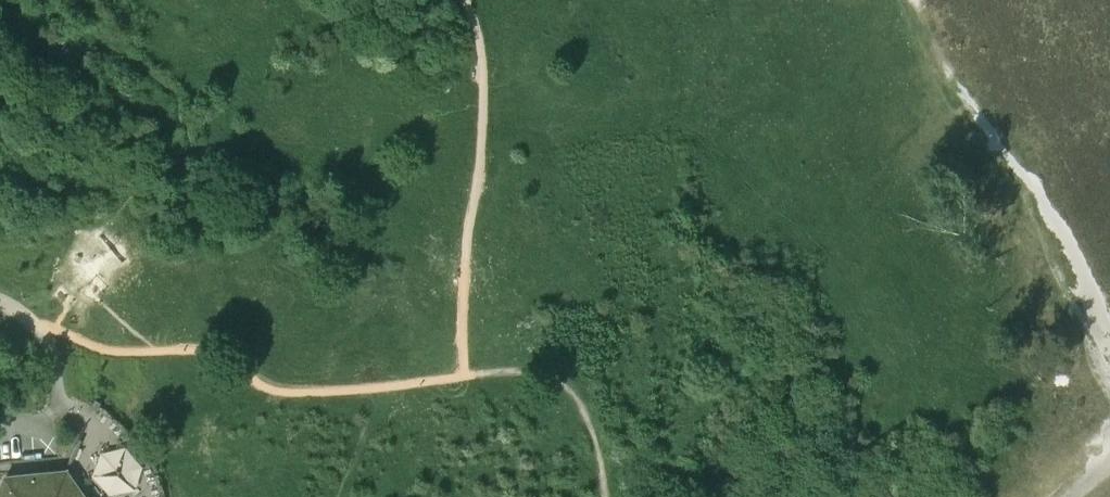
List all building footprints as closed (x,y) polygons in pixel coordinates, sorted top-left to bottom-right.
[(62,478),(8,483),(2,496),(76,496),(62,478)]
